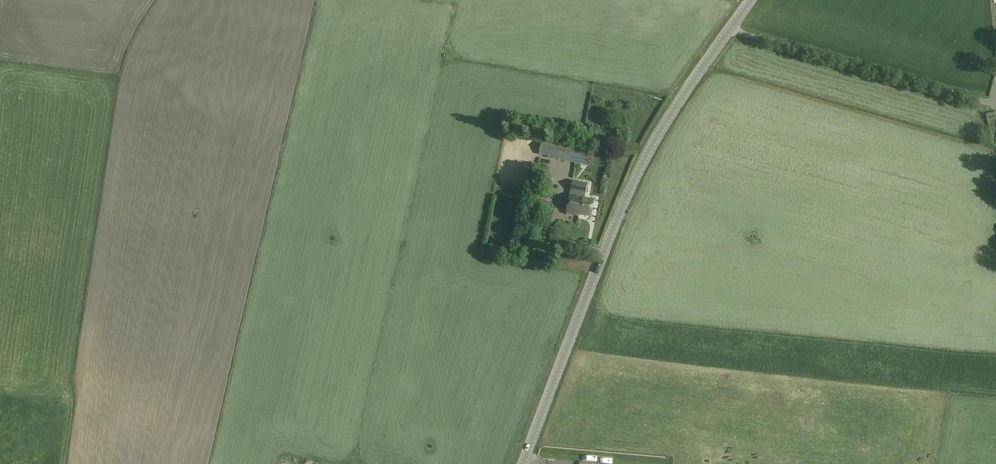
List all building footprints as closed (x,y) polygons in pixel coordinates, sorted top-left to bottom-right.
[(586,165),(589,148),(552,141),(548,158),(586,165)] [(594,201),(570,196),(567,213),(579,216),(579,214),(591,216),(594,201)]
